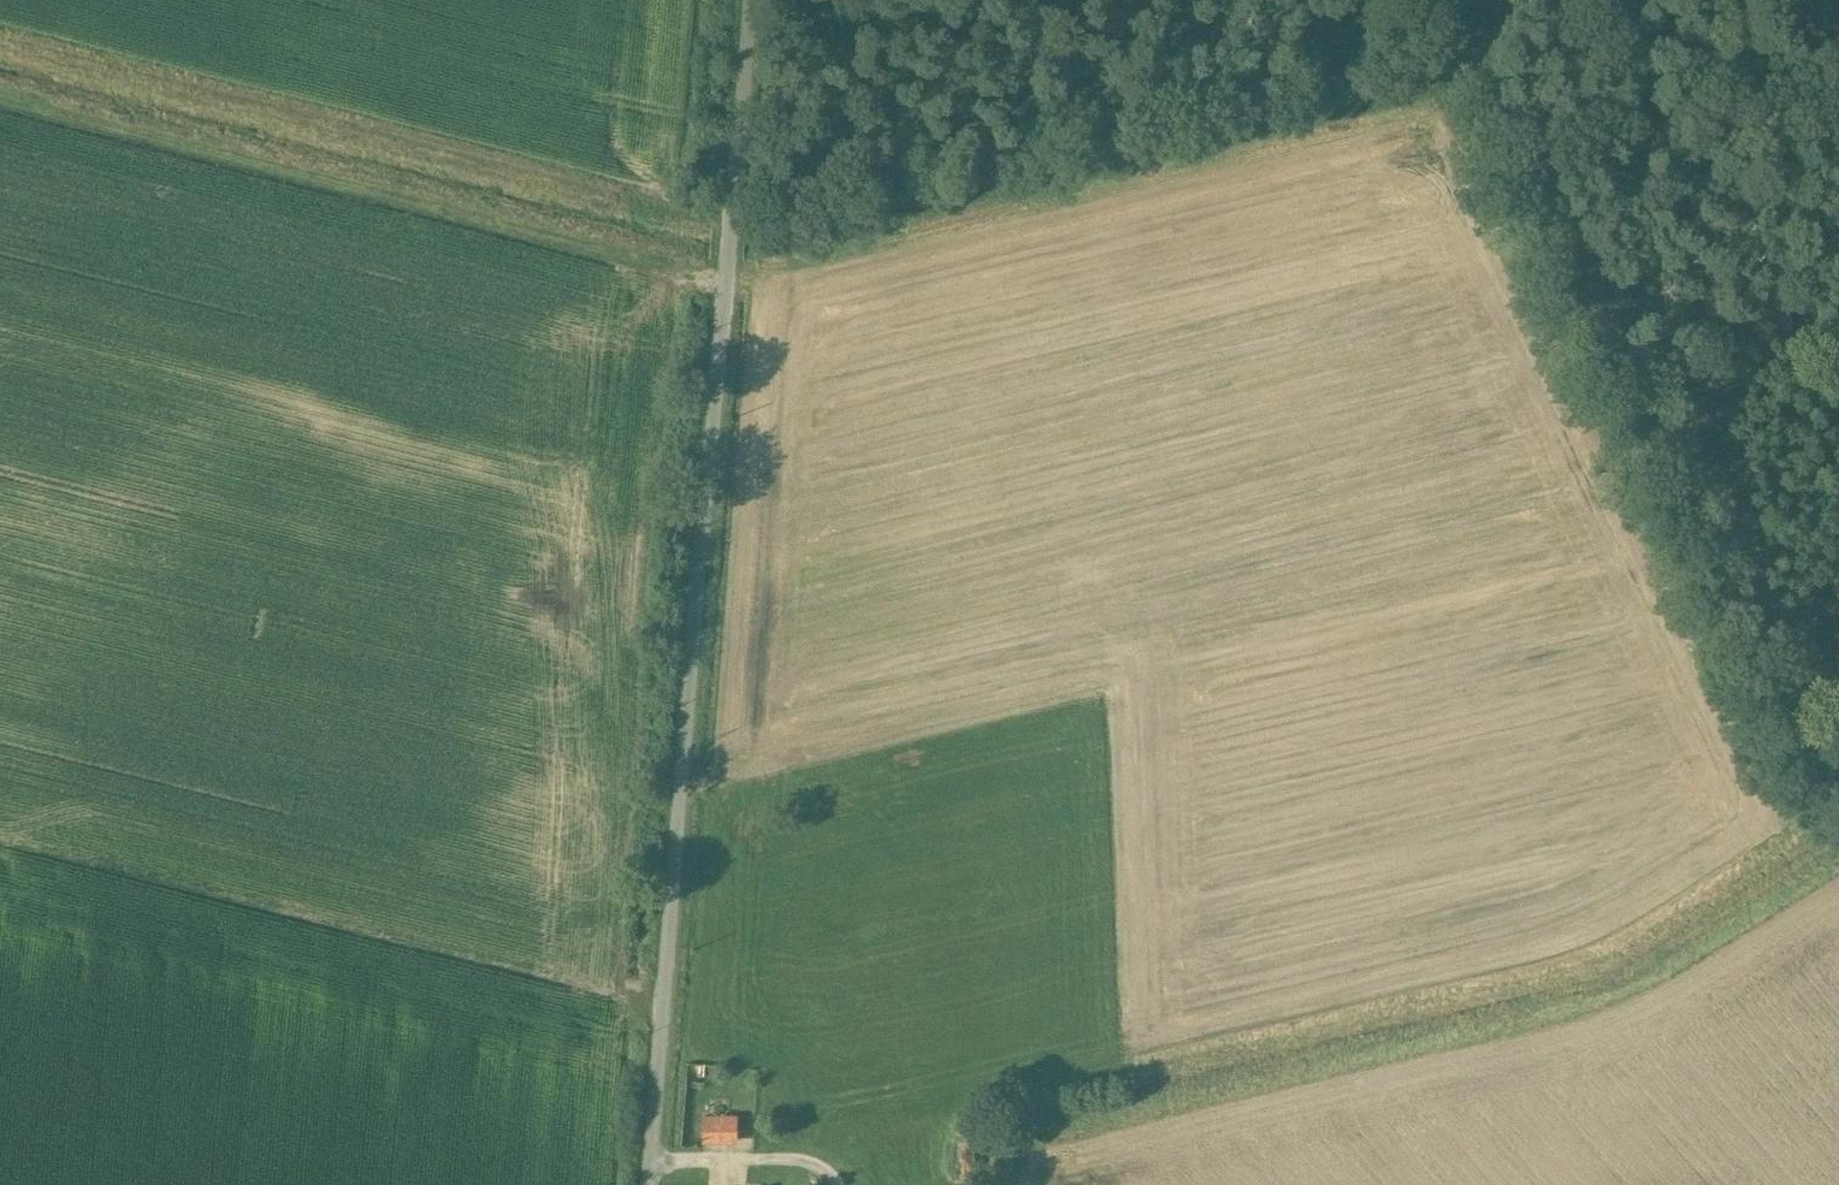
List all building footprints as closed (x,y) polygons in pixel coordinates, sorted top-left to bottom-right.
[(705,1114),(706,1144),(743,1142),(742,1113),(705,1114)]
